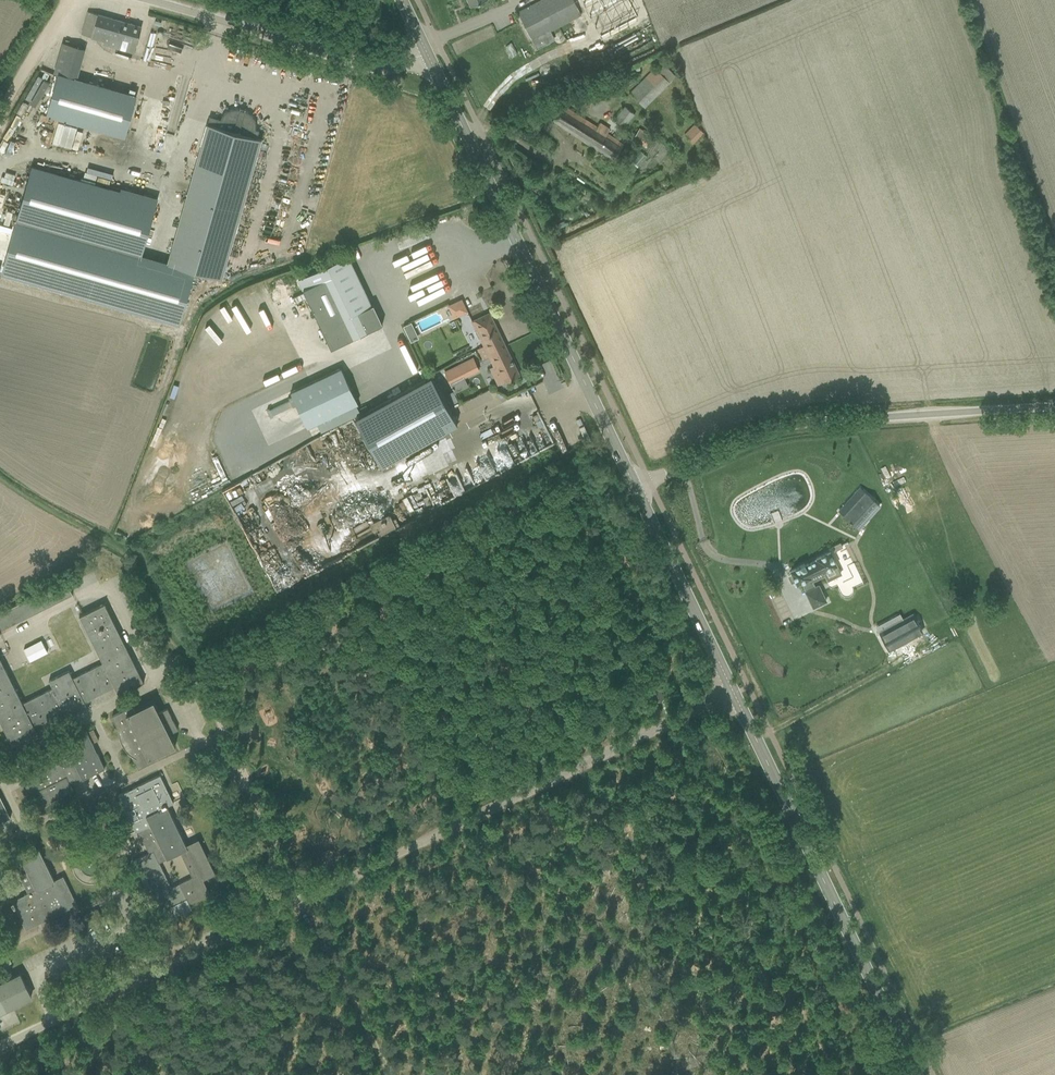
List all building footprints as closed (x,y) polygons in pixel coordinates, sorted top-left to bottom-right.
[(519,13),(537,47),(554,38),(550,29),(581,13),(574,0),(542,0),(519,13)] [(581,4),(583,9),(585,8),(595,31),(633,15),(627,0),(579,0),(581,4)] [(104,43),(134,52),(142,26),(88,11),(82,34),(105,40),(104,43)] [(47,114),(125,136),(136,95),(77,78),(86,48),(63,42),(54,72),(59,74),(58,74),(47,114)] [(630,92),(645,106),(675,75),(662,62),(656,68),(655,66),(630,92)] [(578,92),(583,104),(591,101),(592,103),(612,95),(606,81),(578,92)] [(598,149),(613,159),(624,143),(608,132),(610,128),(601,122),(598,126),(564,104),(553,120),(597,150),(598,149)] [(615,119),(624,127),(635,114),(625,106),(615,119)] [(192,270),(211,275),(222,278),(261,139),(257,138),(259,131),(255,130),(256,128),(256,126),(256,125),(256,123),(255,122),(255,120),(254,119),(254,118),(253,116),(252,116),(251,115),(251,114),(249,113),(248,112),(247,111),(245,111),(245,110),(240,109),(237,109),(236,109),(234,109),(232,109),(231,110),(228,111),(227,112),(225,113),(225,114),(223,115),(223,116),(222,118),(221,119),(221,120),(217,119),(215,126),(208,124),(168,263),(192,270)] [(7,144),(14,125),(7,122),(0,142),(7,144)] [(685,133),(684,134),(693,143),(694,142),(703,133),(704,132),(695,123),(685,133)] [(633,138),(646,147),(653,136),(640,128),(633,138)] [(641,151),(633,161),(638,166),(647,156),(641,151)] [(17,220),(141,255),(156,201),(32,166),(17,220)] [(588,205),(582,208),(586,217),(592,213),(588,205)] [(3,268),(2,273),(180,323),(195,270),(168,263),(141,255),(17,220),(3,268)] [(299,279),(331,348),(381,325),(348,256),(299,279)] [(432,282),(439,278),(435,271),(429,275),(429,274),(410,285),(416,296),(434,285),(432,282)] [(455,317),(467,311),(461,299),(449,305),(455,317)] [(490,312),(472,321),(477,330),(475,333),(477,337),(481,338),(484,345),(477,349),(481,358),(506,346),(490,312)] [(490,367),(498,384),(504,381),(505,381),(520,374),(506,346),(481,358),(482,360),(489,356),(494,366),(490,367)] [(473,357),(445,371),(451,384),(479,370),(479,369),(473,358),(473,357)] [(358,403),(341,368),(291,391),(308,427),(358,403)] [(431,376),(355,418),(382,466),(457,424),(431,376)] [(865,492),(844,516),(846,518),(858,529),(880,505),(868,494),(865,492)] [(388,512),(353,526),(359,541),(394,526),(388,512)] [(255,523),(243,529),(259,559),(271,553),(272,555),(275,554),(272,547),(274,546),(271,541),(274,539),(269,529),(260,534),(255,523)] [(833,545),(835,550),(843,546),(841,542),(833,545)] [(346,546),(339,548),(340,555),(348,553),(346,546)] [(806,591),(813,607),(826,601),(819,585),(815,586),(813,581),(825,575),(827,580),(841,574),(830,551),(816,558),(817,559),(805,565),(804,564),(791,570),(797,584),(801,582),(806,591)] [(13,747),(39,734),(34,725),(64,711),(65,713),(85,703),(84,701),(114,686),(118,694),(144,681),(105,603),(79,615),(103,663),(72,679),(68,671),(48,680),(52,689),(23,703),(0,656),(0,721),(13,747)] [(900,613),(876,626),(880,633),(889,650),(891,650),(925,631),(914,612),(903,618),(900,613)] [(53,636),(44,641),(51,653),(59,649),(53,636)] [(41,639),(24,648),(30,661),(47,652),(41,639)] [(652,692),(656,701),(664,697),(660,688),(652,692)] [(132,755),(138,768),(159,758),(157,754),(176,745),(170,733),(178,729),(167,708),(159,712),(153,700),(135,709),(133,705),(112,716),(119,729),(119,734),(120,739),(122,744),(125,748),(128,752),(132,755)] [(99,740),(93,728),(88,731),(94,742),(99,740)] [(38,792),(44,804),(73,790),(69,782),(81,776),(82,779),(105,768),(87,730),(64,741),(71,755),(65,758),(64,755),(21,776),(31,796),(38,792)] [(141,840),(143,844),(145,843),(149,852),(133,860),(165,926),(179,919),(177,915),(191,908),(189,903),(210,893),(202,878),(214,872),(198,840),(187,846),(167,806),(174,802),(160,774),(118,795),(136,831),(138,830),(143,839),(141,840)] [(11,817),(0,795),(0,822),(11,817)] [(16,905),(27,928),(77,903),(63,875),(55,880),(39,848),(20,857),(36,889),(12,901),(14,906),(16,905)] [(33,998),(20,972),(0,982),(0,1013),(33,998)]
